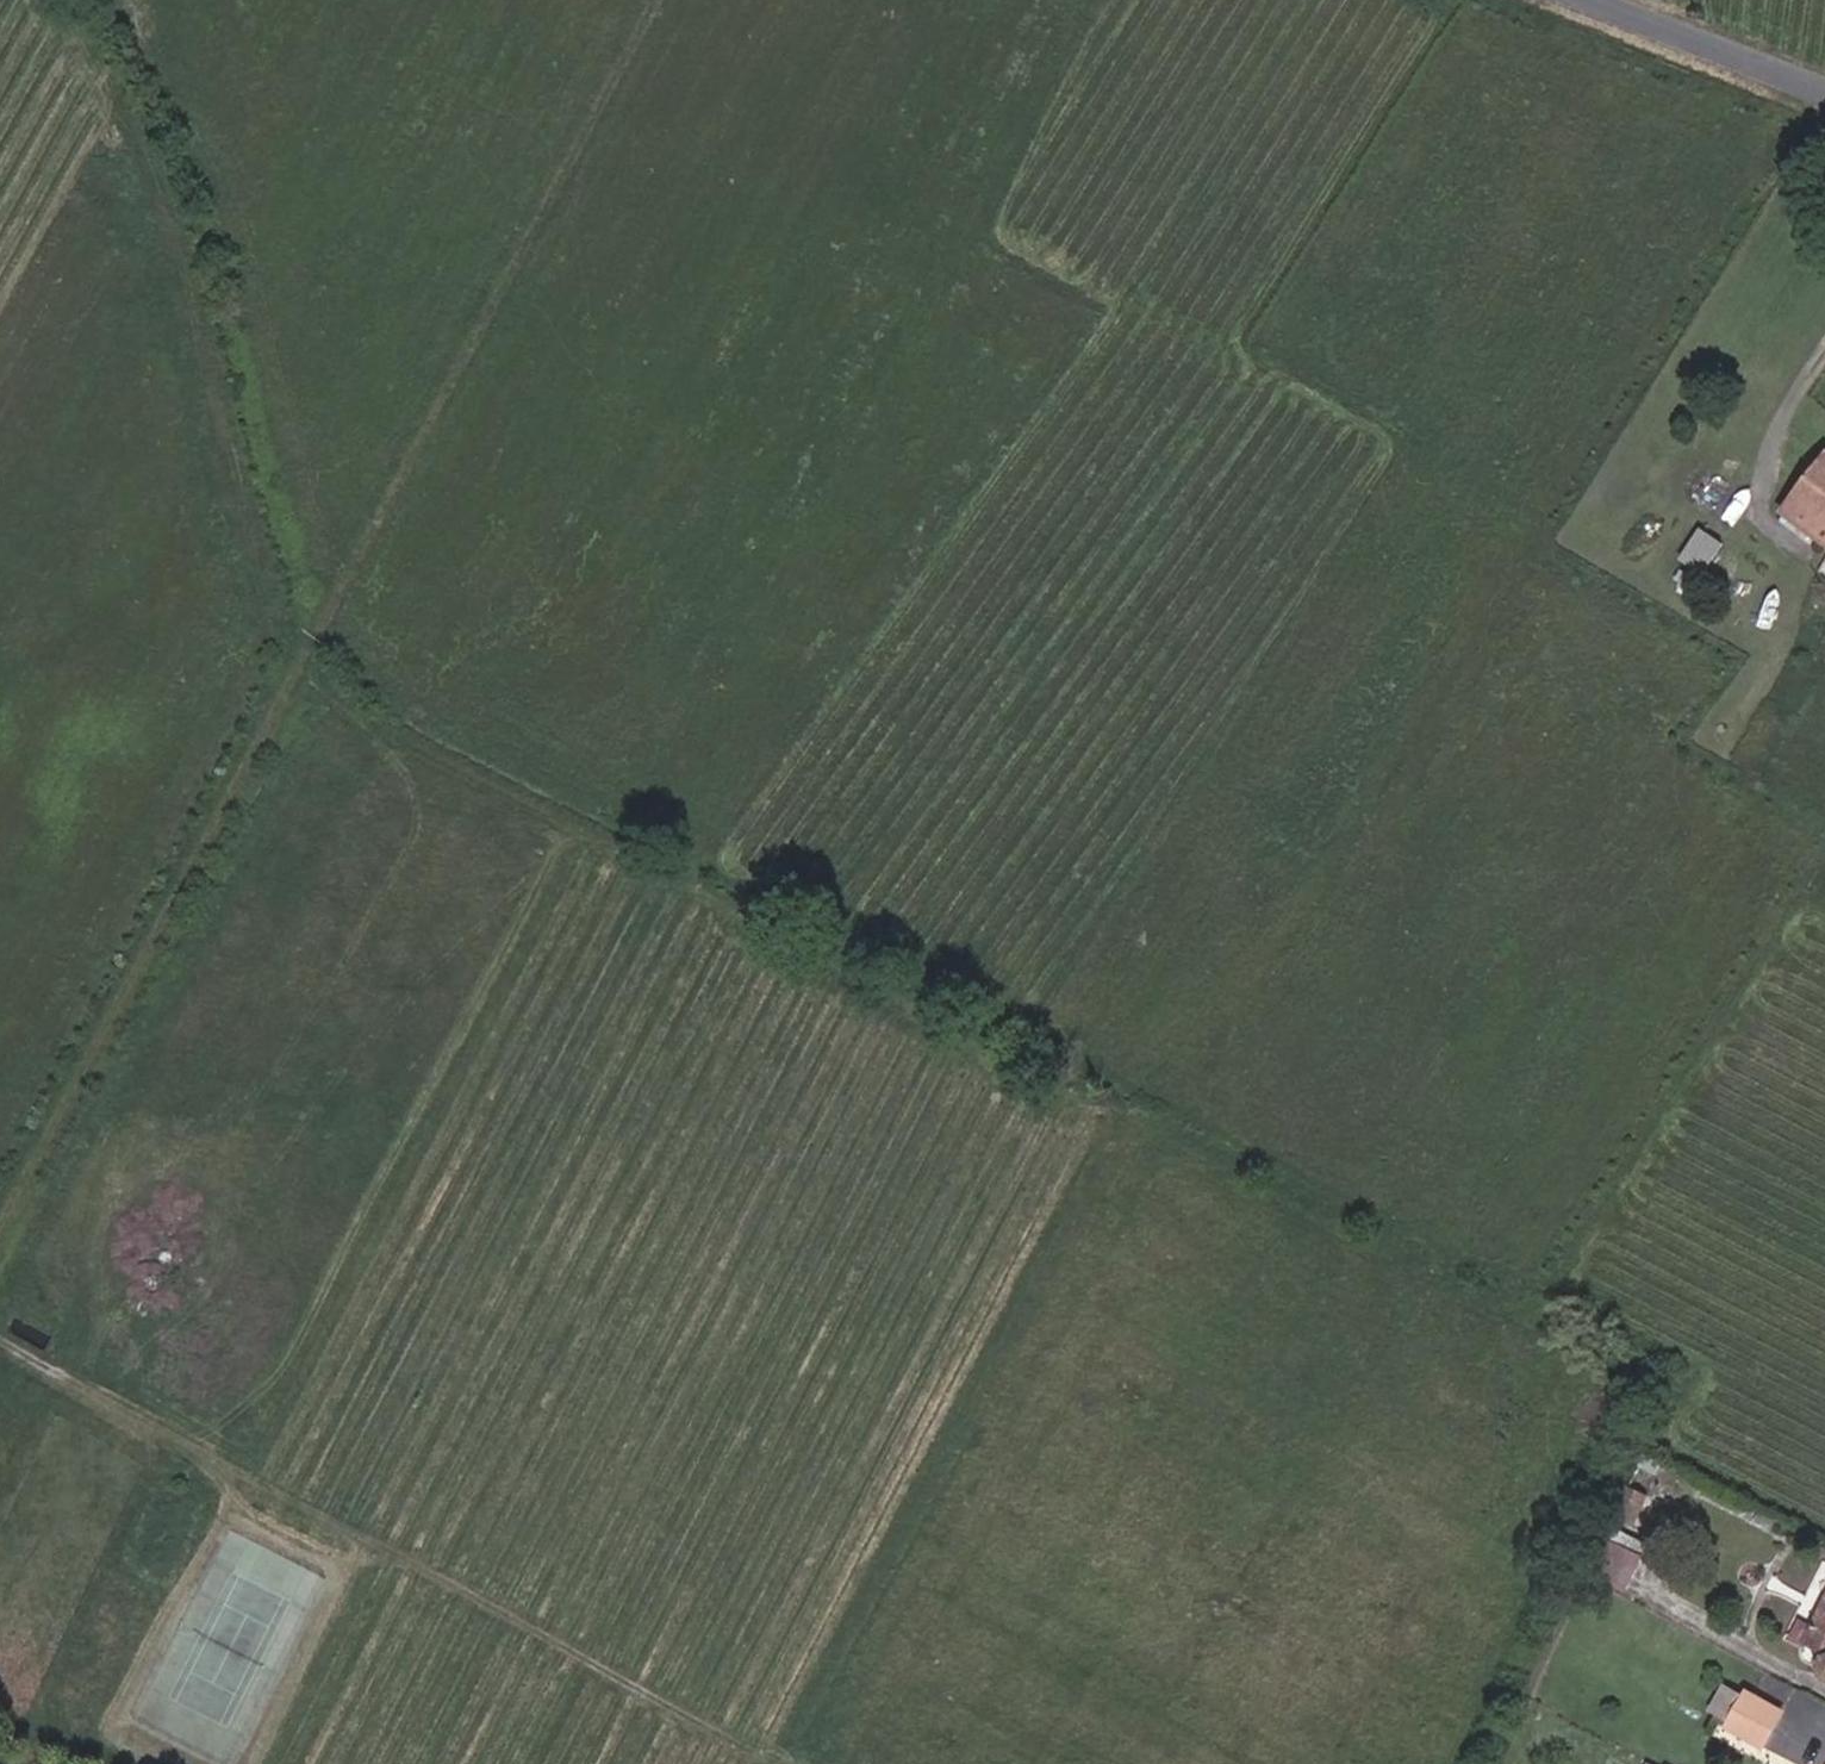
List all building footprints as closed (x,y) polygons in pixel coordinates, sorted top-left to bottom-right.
[(1789,510),(1824,537),(1824,462),(1789,510)] [(1687,560),(1715,571),(1729,537),(1701,526),(1687,560)] [(1611,1517),(1630,1525),(1641,1499),(1622,1491),(1611,1517)] [(1803,1644),(1824,1655),(1824,1603),(1803,1644)] [(1820,1660),(1816,1669),(1819,1682),(1824,1685),(1824,1659),(1820,1660)] [(1724,1732),(1759,1749),(1775,1716),(1741,1698),(1724,1732)]
